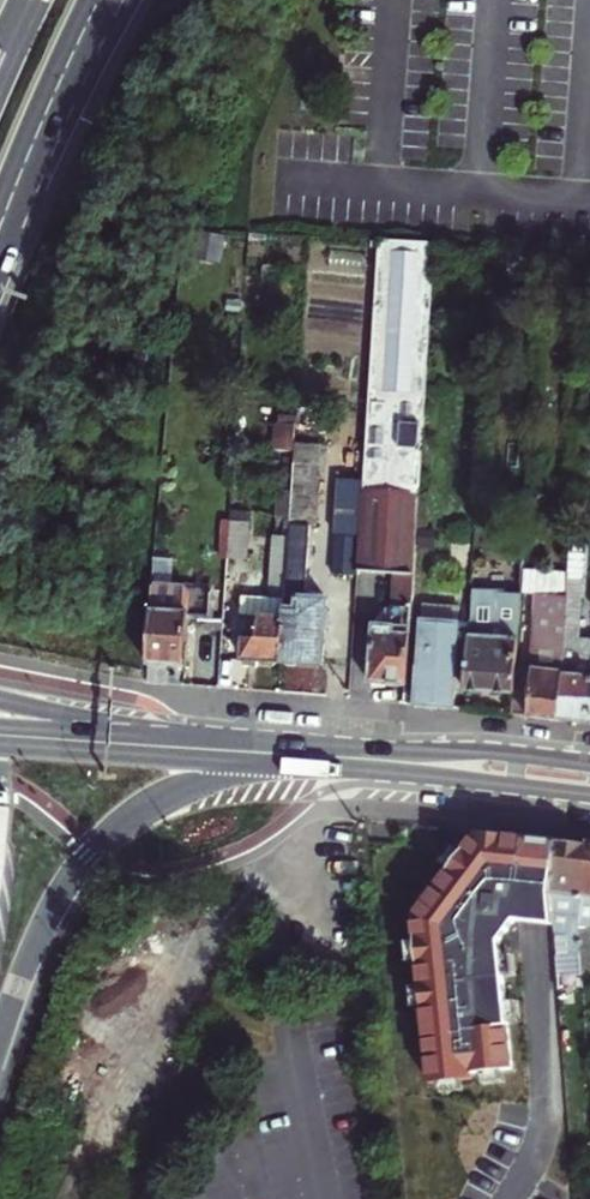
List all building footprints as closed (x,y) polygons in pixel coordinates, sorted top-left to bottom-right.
[(415,579),(436,245),(381,241),(365,486),(361,538),(359,574),(395,577),(392,628),(375,627),(370,684),(407,689),(413,597),(415,579)] [(316,526),(320,444),(297,442),(291,525),(307,526),(316,526)] [(361,538),(365,486),(339,484),(335,536),(361,538)] [(246,560),(248,525),(229,523),(227,558),(246,560)] [(307,526),(291,525),(290,540),(290,544),(305,545),(307,526)] [(572,536),(570,578),(560,720),(589,724),(589,723),(589,640),(577,639),(581,579),(588,573),(589,537),(572,536)] [(290,544),(290,540),(272,538),(268,592),(271,599),(241,598),(237,641),(245,641),(243,663),(259,663),(263,667),(271,668),(282,665),(290,544)] [(357,540),(335,539),(333,576),(355,578),(357,540)] [(305,545),(290,544),(282,665),(323,667),(327,602),(299,600),(300,588),(303,588),(305,545)] [(536,598),(538,575),(521,574),(520,597),(536,598)] [(560,720),(570,578),(538,575),(536,598),(531,669),(515,667),(513,696),(512,714),(560,720)] [(189,590),(151,588),(146,666),(184,668),(189,590)] [(513,696),(515,667),(519,603),(505,602),(505,595),(498,595),(497,616),(471,614),(466,691),(513,696)] [(459,624),(421,622),(415,705),(453,708),(459,624)] [(555,907),(561,842),(527,838),(479,834),(416,919),(432,1086),(474,1082),(474,1076),(516,1071),(503,944),(518,923),(556,919),(555,907)] [(589,846),(561,842),(555,907),(556,919),(557,928),(567,928),(572,978),(584,976),(579,914),(589,846)] [(589,846),(579,914),(584,976),(589,976),(589,846)]
